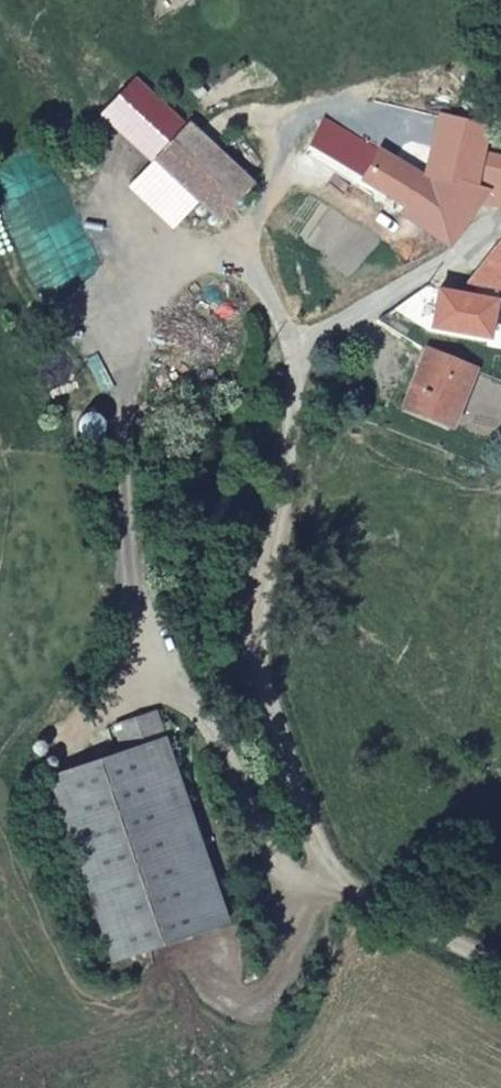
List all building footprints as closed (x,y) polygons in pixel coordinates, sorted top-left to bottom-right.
[(101,114),(153,162),(192,121),(137,77),(101,114)] [(424,255),(439,247),(482,205),(500,208),(500,157),(485,155),(487,129),(437,116),(427,153),(405,148),(392,163),(361,141),(341,164),(398,210),(394,213),(413,228),(404,239),(424,255)] [(199,203),(219,221),(257,182),(192,121),(153,162),(199,203)] [(199,203),(153,162),(129,185),(173,228),(199,203)] [(466,280),(500,288),(500,235),(466,280)] [(401,408),(451,428),(476,370),(425,350),(401,408)] [(223,915),(151,705),(113,719),(122,745),(44,772),(108,955),(223,915)]
